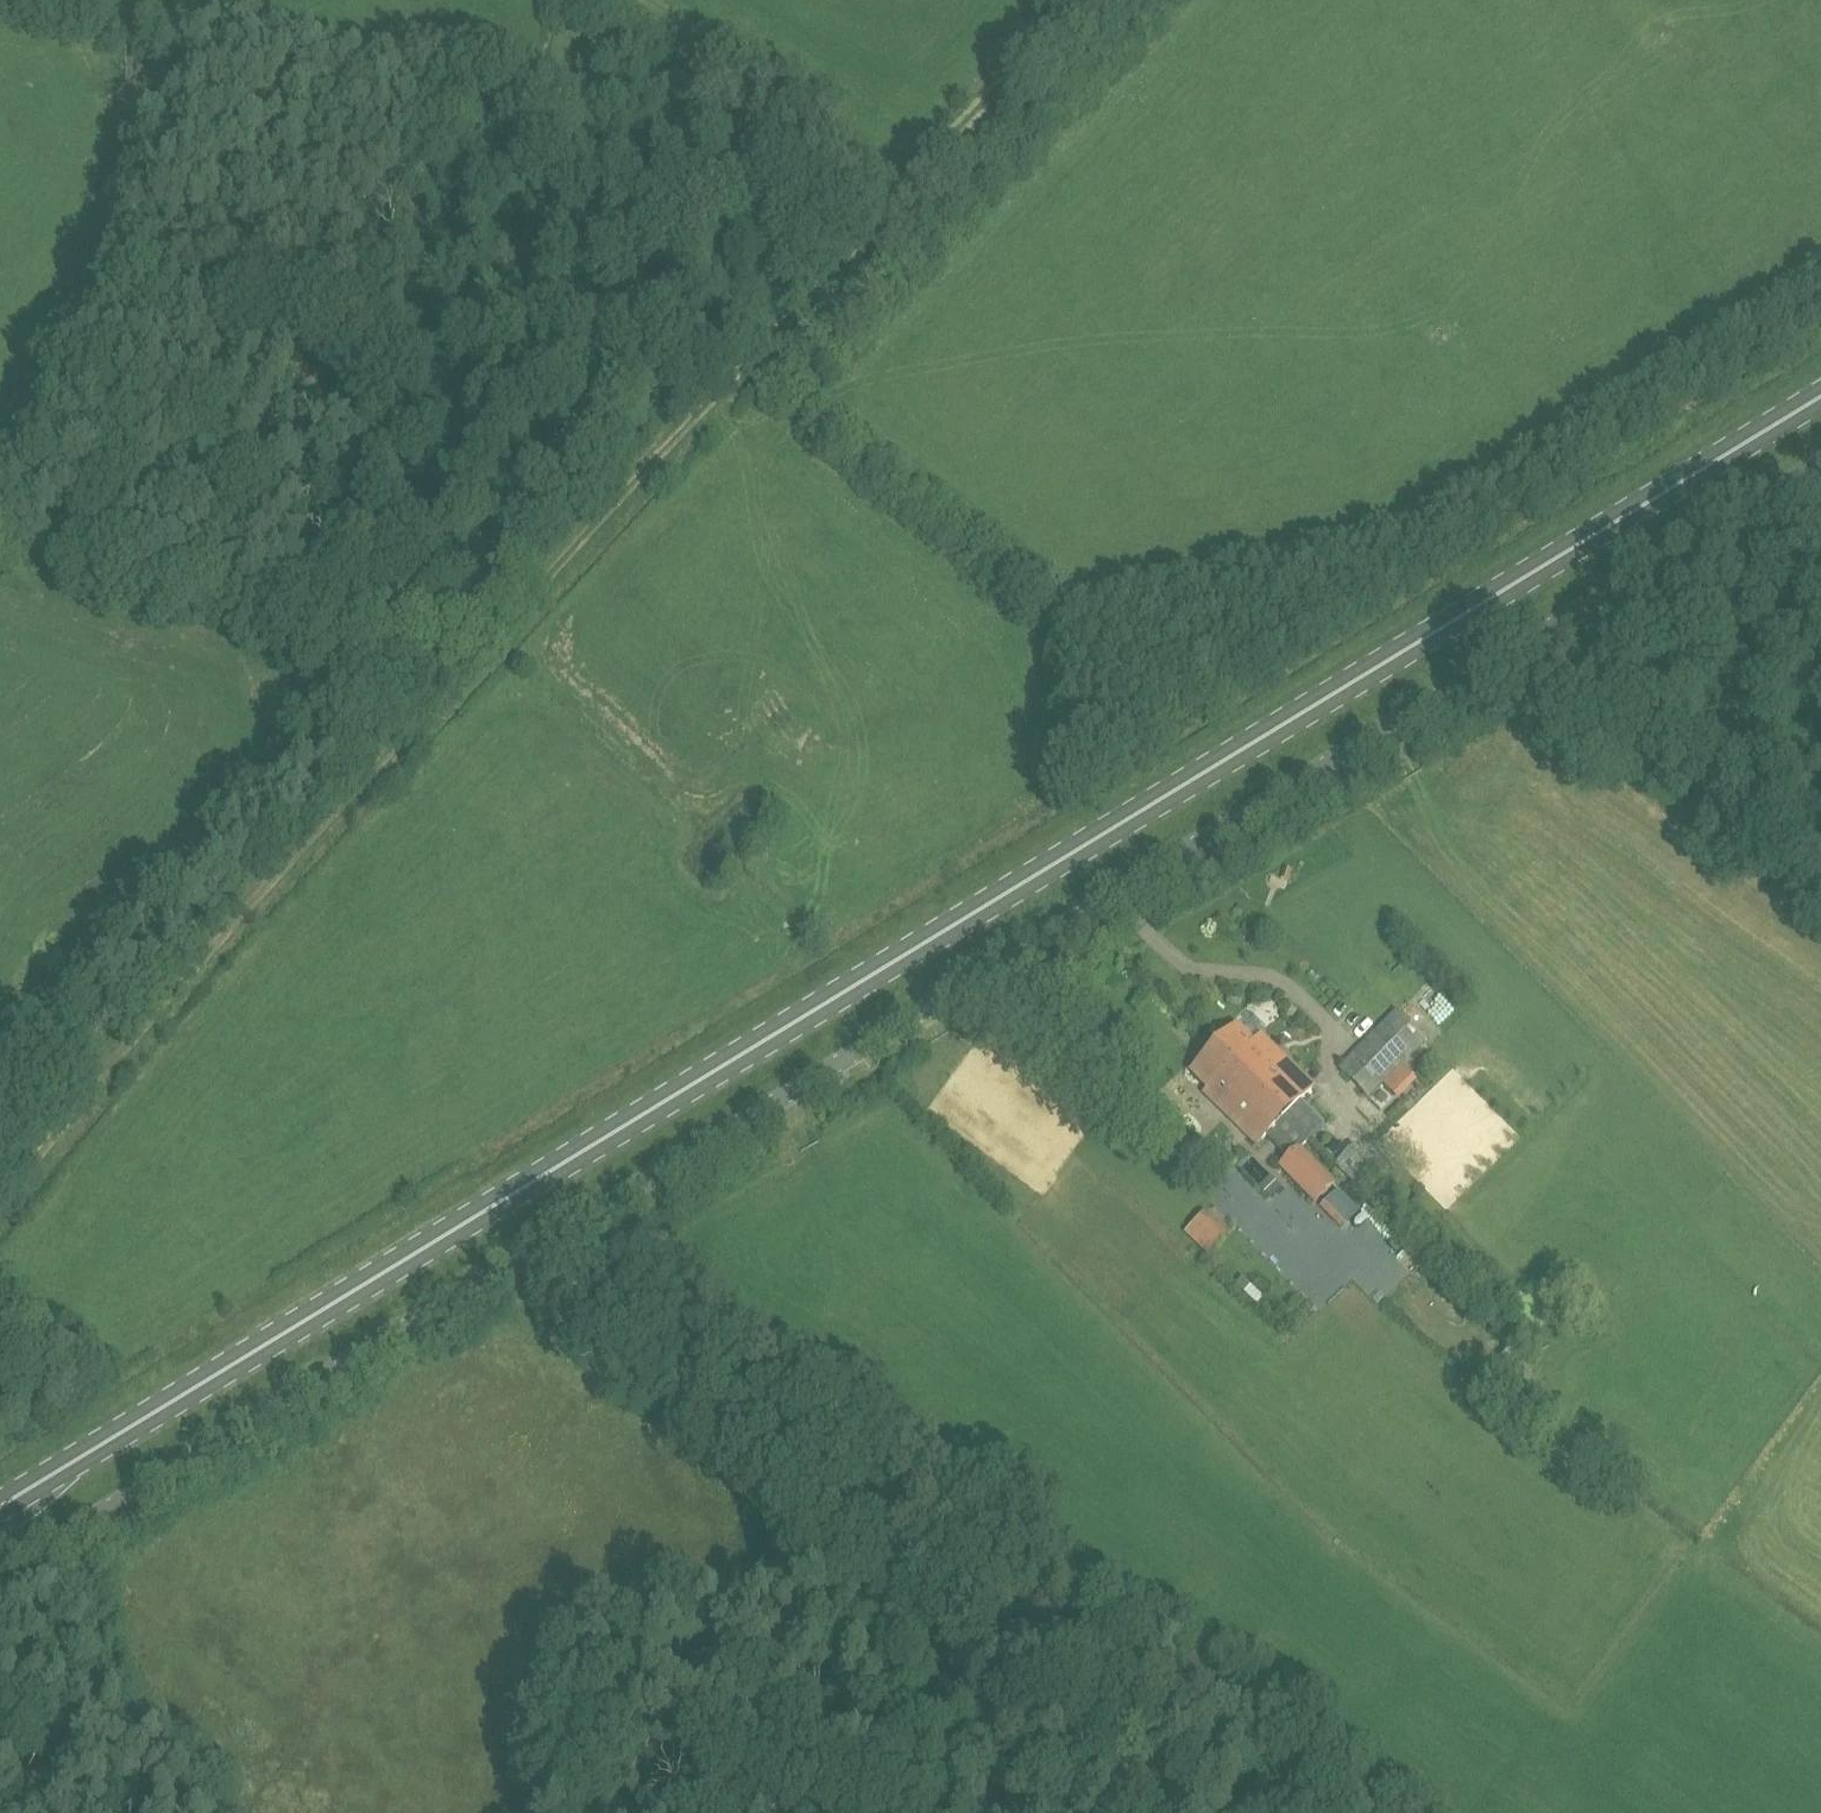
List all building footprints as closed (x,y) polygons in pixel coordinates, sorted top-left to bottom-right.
[(1380,1027),(1339,1069),(1369,1099),(1383,1084),(1402,1065),(1426,1041),(1396,1011),(1395,1012),(1385,1022),(1380,1027)] [(1236,1027),(1213,1049),(1306,1142),(1324,1125),(1300,1101),(1312,1090),(1260,1037),(1253,1044),(1238,1029),(1236,1027)] [(1213,1049),(1191,1071),(1208,1089),(1204,1093),(1256,1145),(1266,1135),(1272,1129),(1295,1153),(1300,1148),(1306,1142),(1213,1049)] [(1289,1159),(1278,1169),(1315,1207),(1336,1187),(1300,1148),(1295,1153),(1289,1159)] [(1347,1230),(1368,1212),(1347,1187),(1326,1206),(1347,1230)] [(1198,1218),(1184,1233),(1210,1256),(1223,1242),(1198,1218)]
